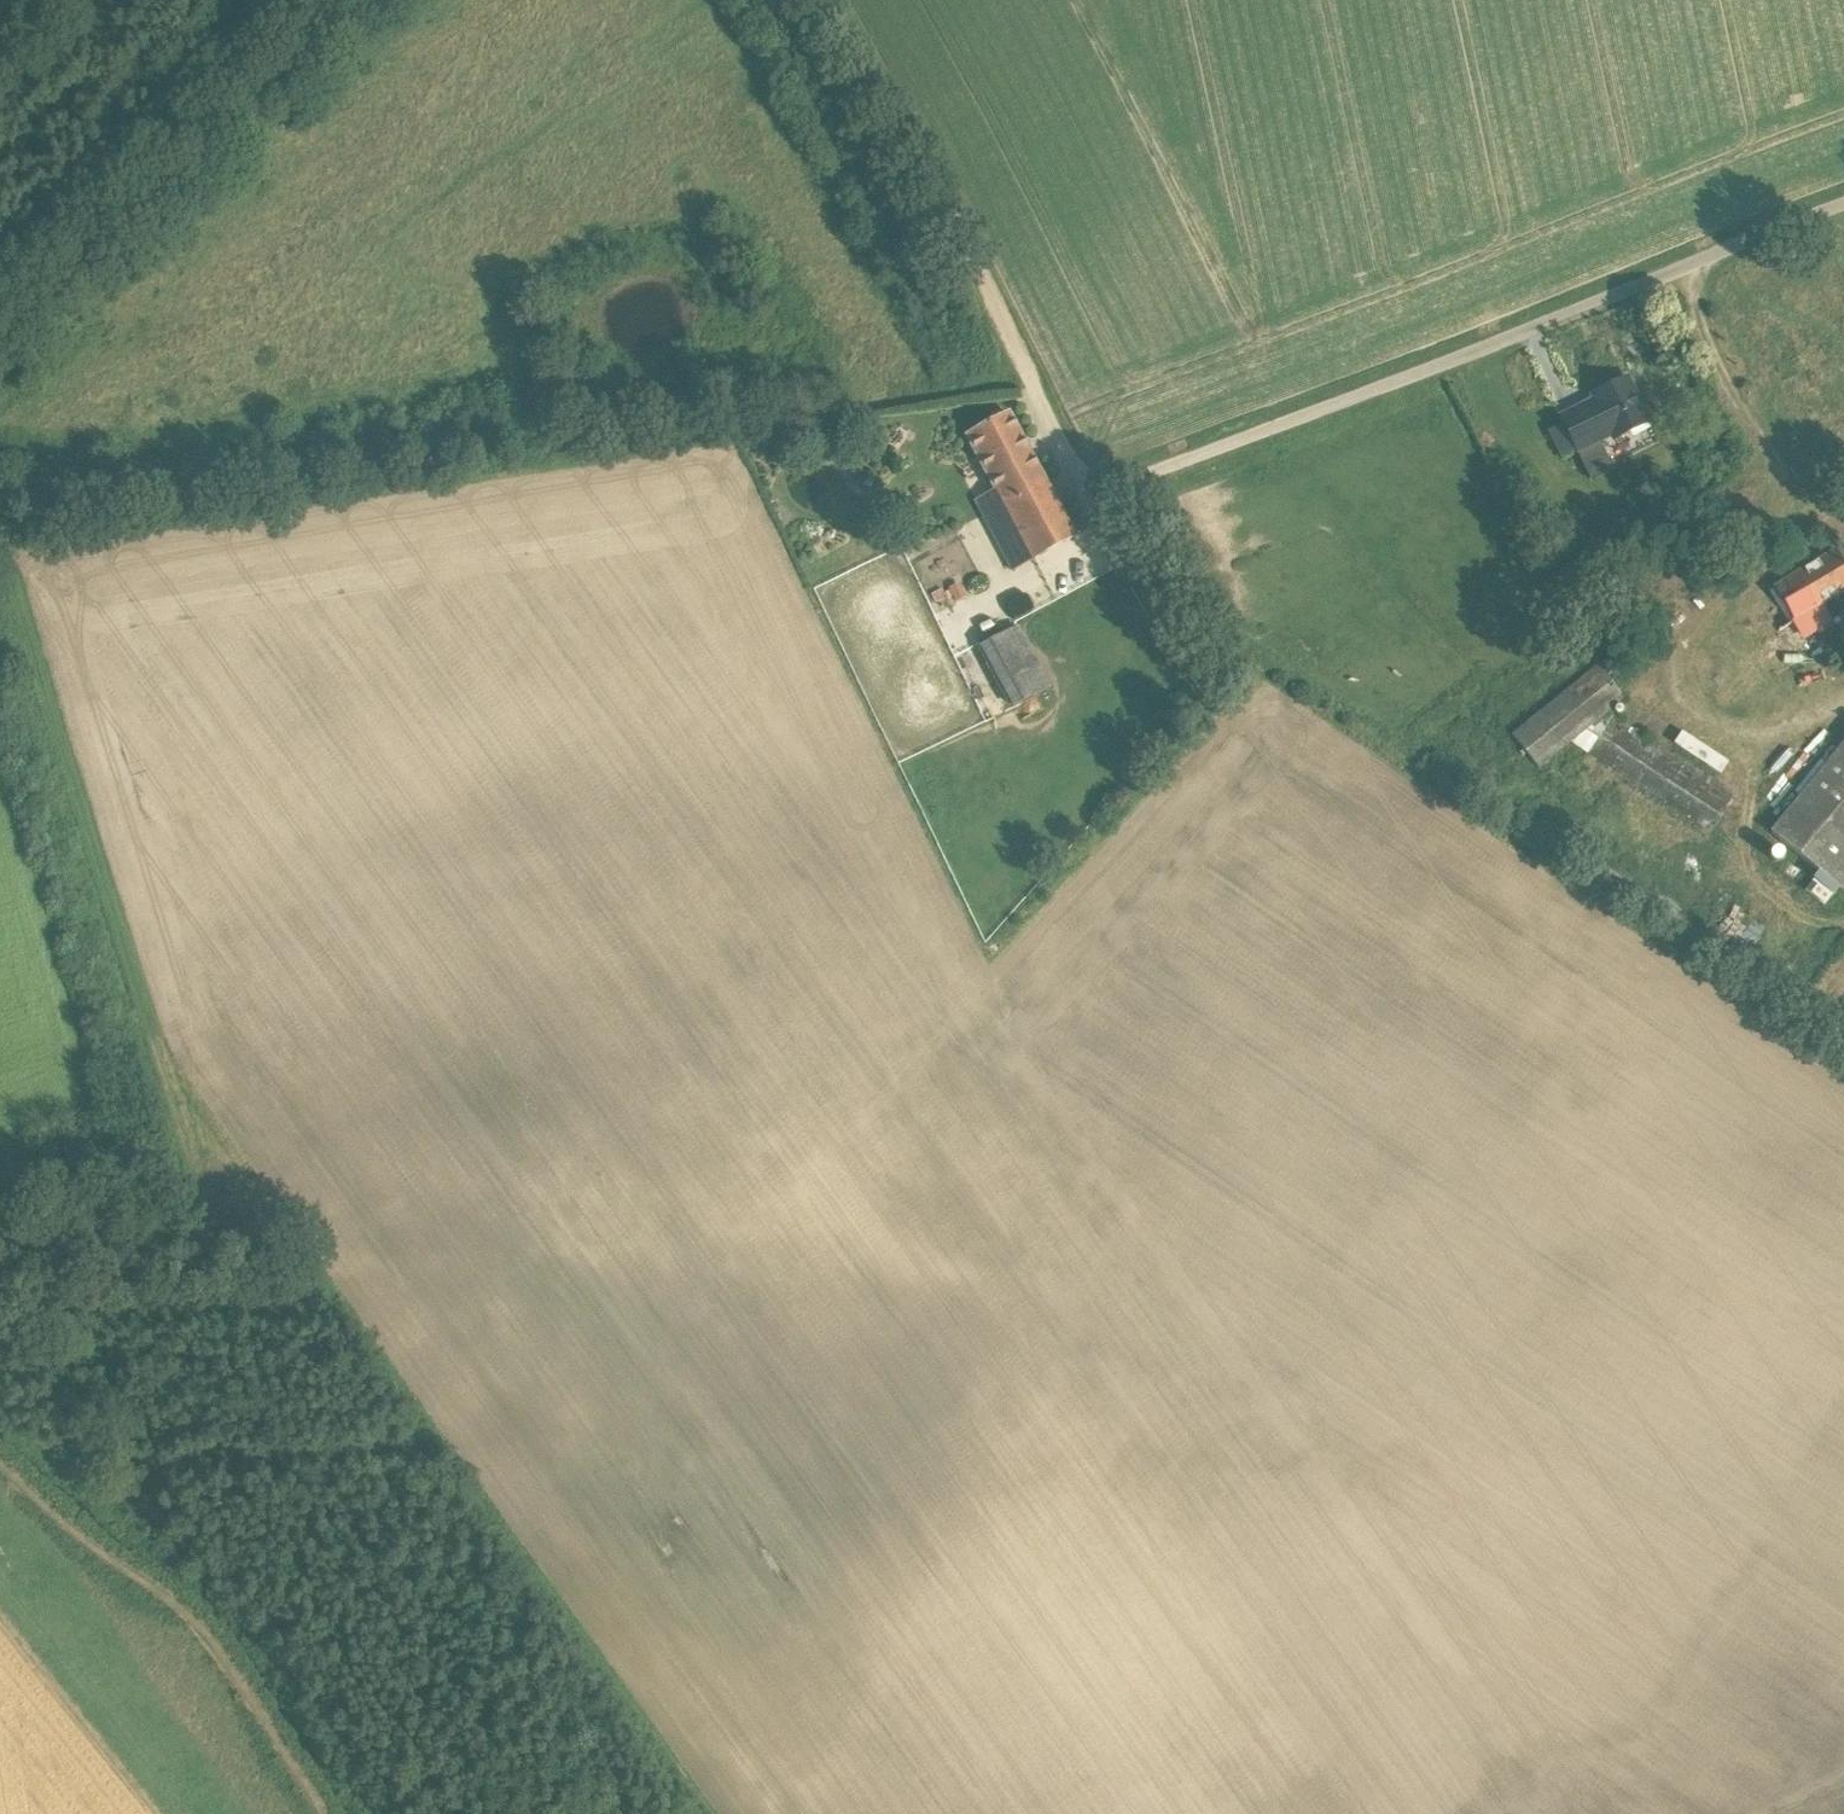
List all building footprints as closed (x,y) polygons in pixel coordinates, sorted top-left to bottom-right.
[(1614,440),(1650,423),(1627,377),(1592,394),(1598,405),(1562,423),(1576,451),(1612,434),(1614,440)] [(1034,558),(1075,536),(1009,413),(968,434),(996,487),(1034,558)] [(1814,641),(1809,632),(1830,620),(1821,604),(1843,591),(1843,563),(1836,549),(1738,608),(1772,665),(1814,641)] [(1018,627),(981,647),(1013,707),(1050,687),(1018,627)] [(1736,793),(1610,711),(1625,699),(1600,665),(1511,734),(1538,769),(1572,742),(1710,833),(1736,793)] [(1724,774),(1732,759),(1675,732),(1668,747),(1724,774)] [(1770,832),(1843,892),(1843,741),(1770,832)] [(1736,932),(1747,922),(1733,907),(1722,918),(1736,932)]
